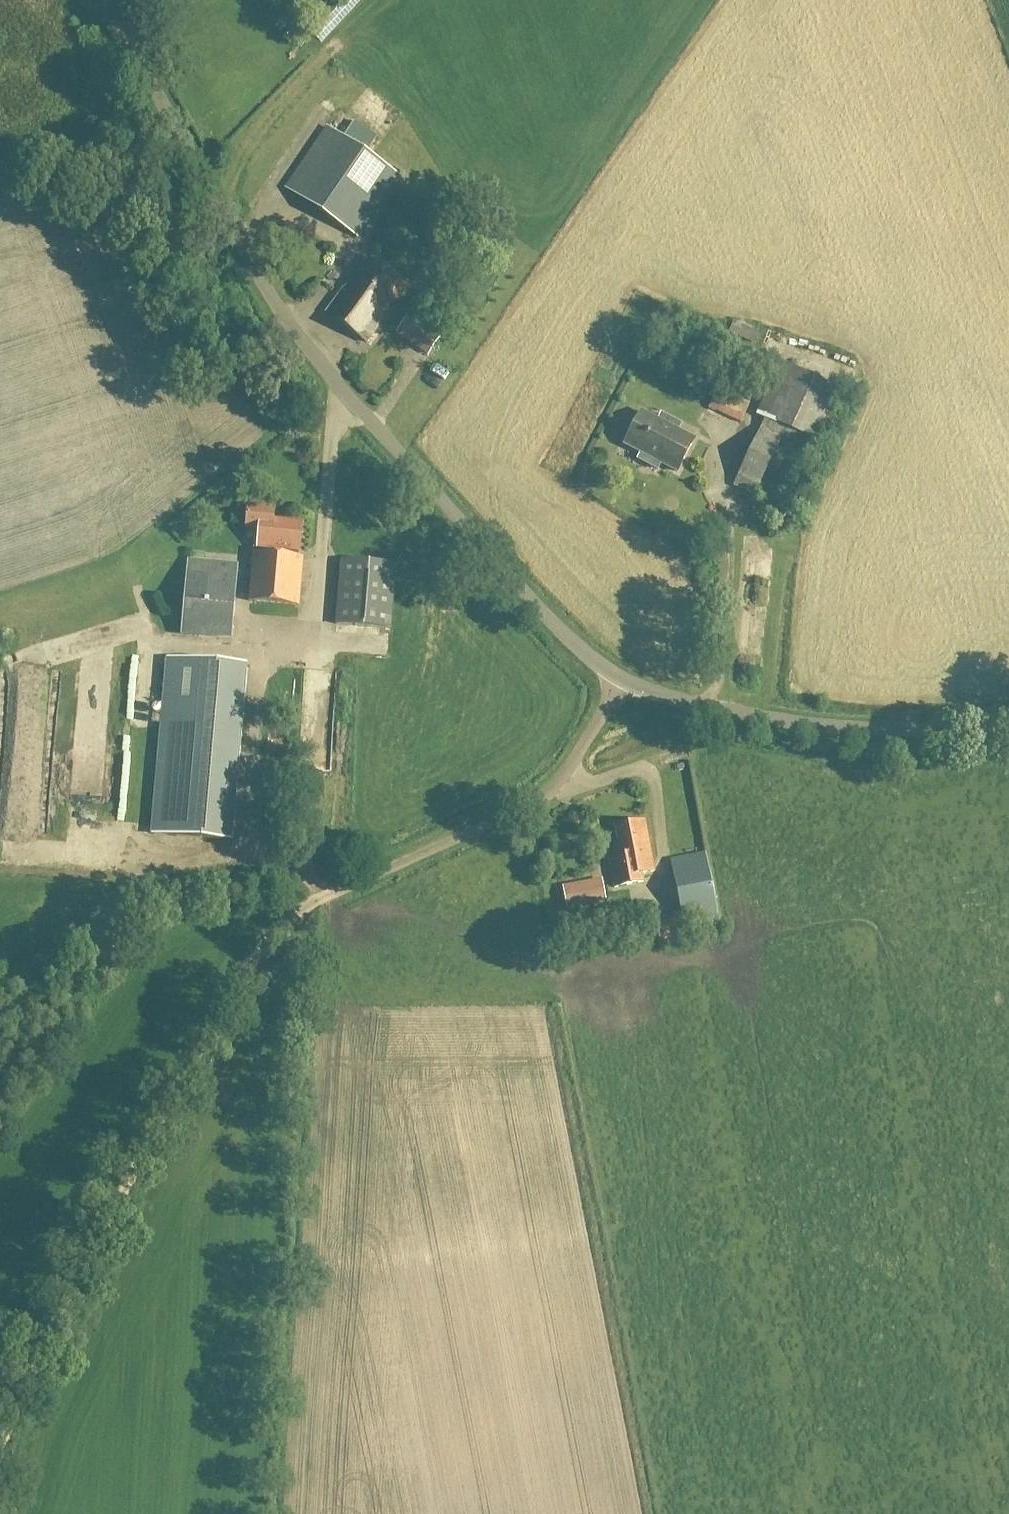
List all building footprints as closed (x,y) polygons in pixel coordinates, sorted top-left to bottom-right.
[(357,238),(398,178),(327,129),(285,189),(357,238)] [(386,312),(404,287),(366,259),(344,288),(344,287),(325,312),(365,342),(387,313),(386,312)] [(439,338),(419,325),(408,341),(428,355),(439,338)] [(779,365),(755,418),(775,427),(775,426),(815,445),(839,393),(779,365)] [(713,414),(746,425),(754,403),(721,392),(713,414)] [(647,466),(670,421),(660,416),(657,423),(640,414),(623,446),(640,455),(637,461),(647,466)] [(670,421),(647,466),(656,471),(660,465),(677,474),(693,442),(676,433),(680,426),(670,421)] [(754,497),(781,437),(760,428),(732,487),(754,497)] [(297,607),(302,558),(298,558),(301,524),(272,521),(273,509),(247,507),(245,529),(257,531),(256,550),(254,550),(249,603),(297,607)] [(230,639),(237,566),(186,561),(180,634),(230,639)] [(394,566),(340,561),(334,625),(388,630),(394,566)] [(246,667),(165,660),(161,708),(165,708),(153,837),(230,844),(246,667)] [(653,873),(643,821),(613,827),(616,843),(612,844),(615,857),(607,859),(612,889),(642,883),(640,875),(653,873)] [(703,856),(668,863),(680,926),(716,919),(703,856)] [(564,891),(567,910),(587,907),(585,895),(575,897),(574,889),(564,891)]
